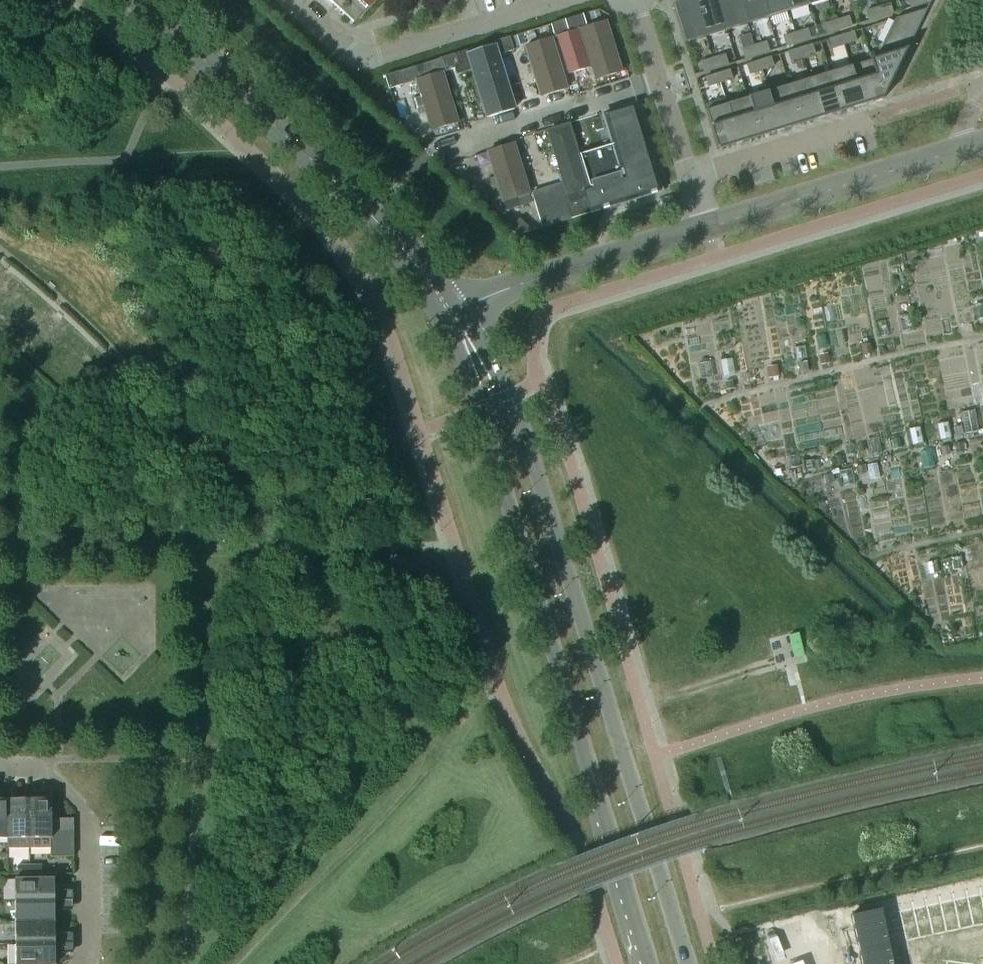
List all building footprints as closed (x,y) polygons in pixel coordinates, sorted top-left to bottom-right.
[(375,0),(340,0),(334,6),(353,24),(357,19),(375,0)] [(694,0),(689,0),(672,5),(684,44),(705,38),(694,0)] [(717,0),(694,0),(705,38),(726,31),(717,0)] [(739,0),(717,0),(726,31),(747,25),(739,0)] [(762,0),(739,0),(747,25),(767,19),(762,0)] [(784,0),(762,0),(767,19),(788,12),(784,0)] [(807,0),(784,0),(788,12),(809,6),(807,0)] [(917,0),(907,0),(910,9),(919,6),(917,0)] [(892,14),(889,5),(877,8),(880,18),(892,14)] [(880,18),(877,8),(865,12),(868,22),(880,18)] [(883,99),(927,9),(926,8),(925,10),(895,20),(876,59),(871,61),(883,100),(883,99)] [(851,27),(848,17),(836,21),(839,31),(851,27)] [(568,34),(564,21),(550,25),(554,38),(568,34)] [(623,72),(607,21),(579,30),(594,81),(623,72)] [(839,31),(836,21),(824,25),(827,34),(839,31)] [(810,40),(807,30),(795,34),(798,43),(810,40)] [(856,42),(853,33),(841,36),(844,46),(856,42)] [(798,43),(795,34),(783,37),(786,47),(798,43)] [(844,46),(841,36),(829,40),(832,49),(844,46)] [(568,88),(552,37),(524,46),(539,97),(568,88)] [(513,51),(509,38),(496,42),(500,55),(513,51)] [(768,52),(765,43),(753,46),(756,56),(768,52)] [(814,55),(811,45),(799,49),(802,59),(814,55)] [(756,56),(753,46),(742,50),(745,60),(756,56)] [(802,59),(799,49),(788,53),(791,62),(802,59)] [(514,105),(497,54),(469,63),(485,114),(514,105)] [(458,68),(454,55),(441,59),(445,72),(458,68)] [(727,65),(724,55),(712,59),(715,69),(727,65)] [(773,68),(770,58),(758,62),(761,71),(773,68)] [(715,69),(712,59),(700,63),(703,72),(715,69)] [(883,100),(871,61),(850,67),(862,106),(883,100)] [(761,71),(758,62),(746,65),(749,75),(761,71)] [(862,106),(850,67),(830,74),(842,112),(862,106)] [(460,122),(444,71),(416,80),(431,131),(460,122)] [(732,80),(729,71),(717,74),(720,84),(732,80)] [(401,86),(398,72),(384,76),(388,90),(401,86)] [(720,84),(717,74),(705,78),(708,88),(720,84)] [(842,112),(830,74),(809,80),(821,119),(842,112)] [(821,119),(809,80),(788,86),(800,125),(821,119)] [(800,125),(788,86),(768,93),(780,132),(800,125)] [(780,132),(768,93),(747,99),(759,138),(780,132)] [(759,138),(747,99),(726,105),(738,144),(759,138)] [(635,104),(606,114),(624,177),(631,175),(631,176),(656,169),(635,104)] [(738,144),(726,105),(705,112),(717,151),(738,144)] [(586,176),(570,125),(542,134),(557,185),(586,176)] [(529,194),(513,143),(485,152),(501,203),(529,194)] [(570,219),(638,199),(662,191),(656,169),(631,176),(631,175),(624,177),(582,190),(585,200),(566,206),(568,213),(570,219)] [(568,213),(563,196),(559,184),(557,185),(530,193),(541,229),(570,219),(568,213)] [(531,232),(518,219),(509,230),(516,236),(531,232)] [(18,804),(18,800),(7,800),(7,839),(7,849),(29,849),(28,804),(18,804)] [(51,800),(38,800),(38,804),(28,804),(29,849),(50,849),(50,844),(50,839),(50,832),(50,819),(51,819),(51,800)] [(73,819),(51,819),(50,819),(50,832),(73,832),(73,819)] [(73,844),(73,832),(50,832),(50,839),(50,844),(73,844)] [(73,857),(73,844),(50,844),(50,849),(50,857),(73,857)] [(29,875),(29,866),(17,866),(17,875),(29,875)] [(41,875),(41,866),(29,866),(29,875),(41,875)] [(50,901),(50,891),(54,891),(53,879),(14,879),(15,901),(50,901)] [(892,916),(899,947),(982,928),(982,896),(892,916)] [(54,923),(54,911),(50,911),(50,901),(15,901),(15,923),(54,923)] [(54,934),(54,923),(15,923),(15,945),(50,944),(50,934),(54,934)] [(846,930),(853,963),(885,963),(876,923),(846,930)] [(54,954),(50,954),(50,944),(15,945),(15,963),(54,963),(54,954)]
